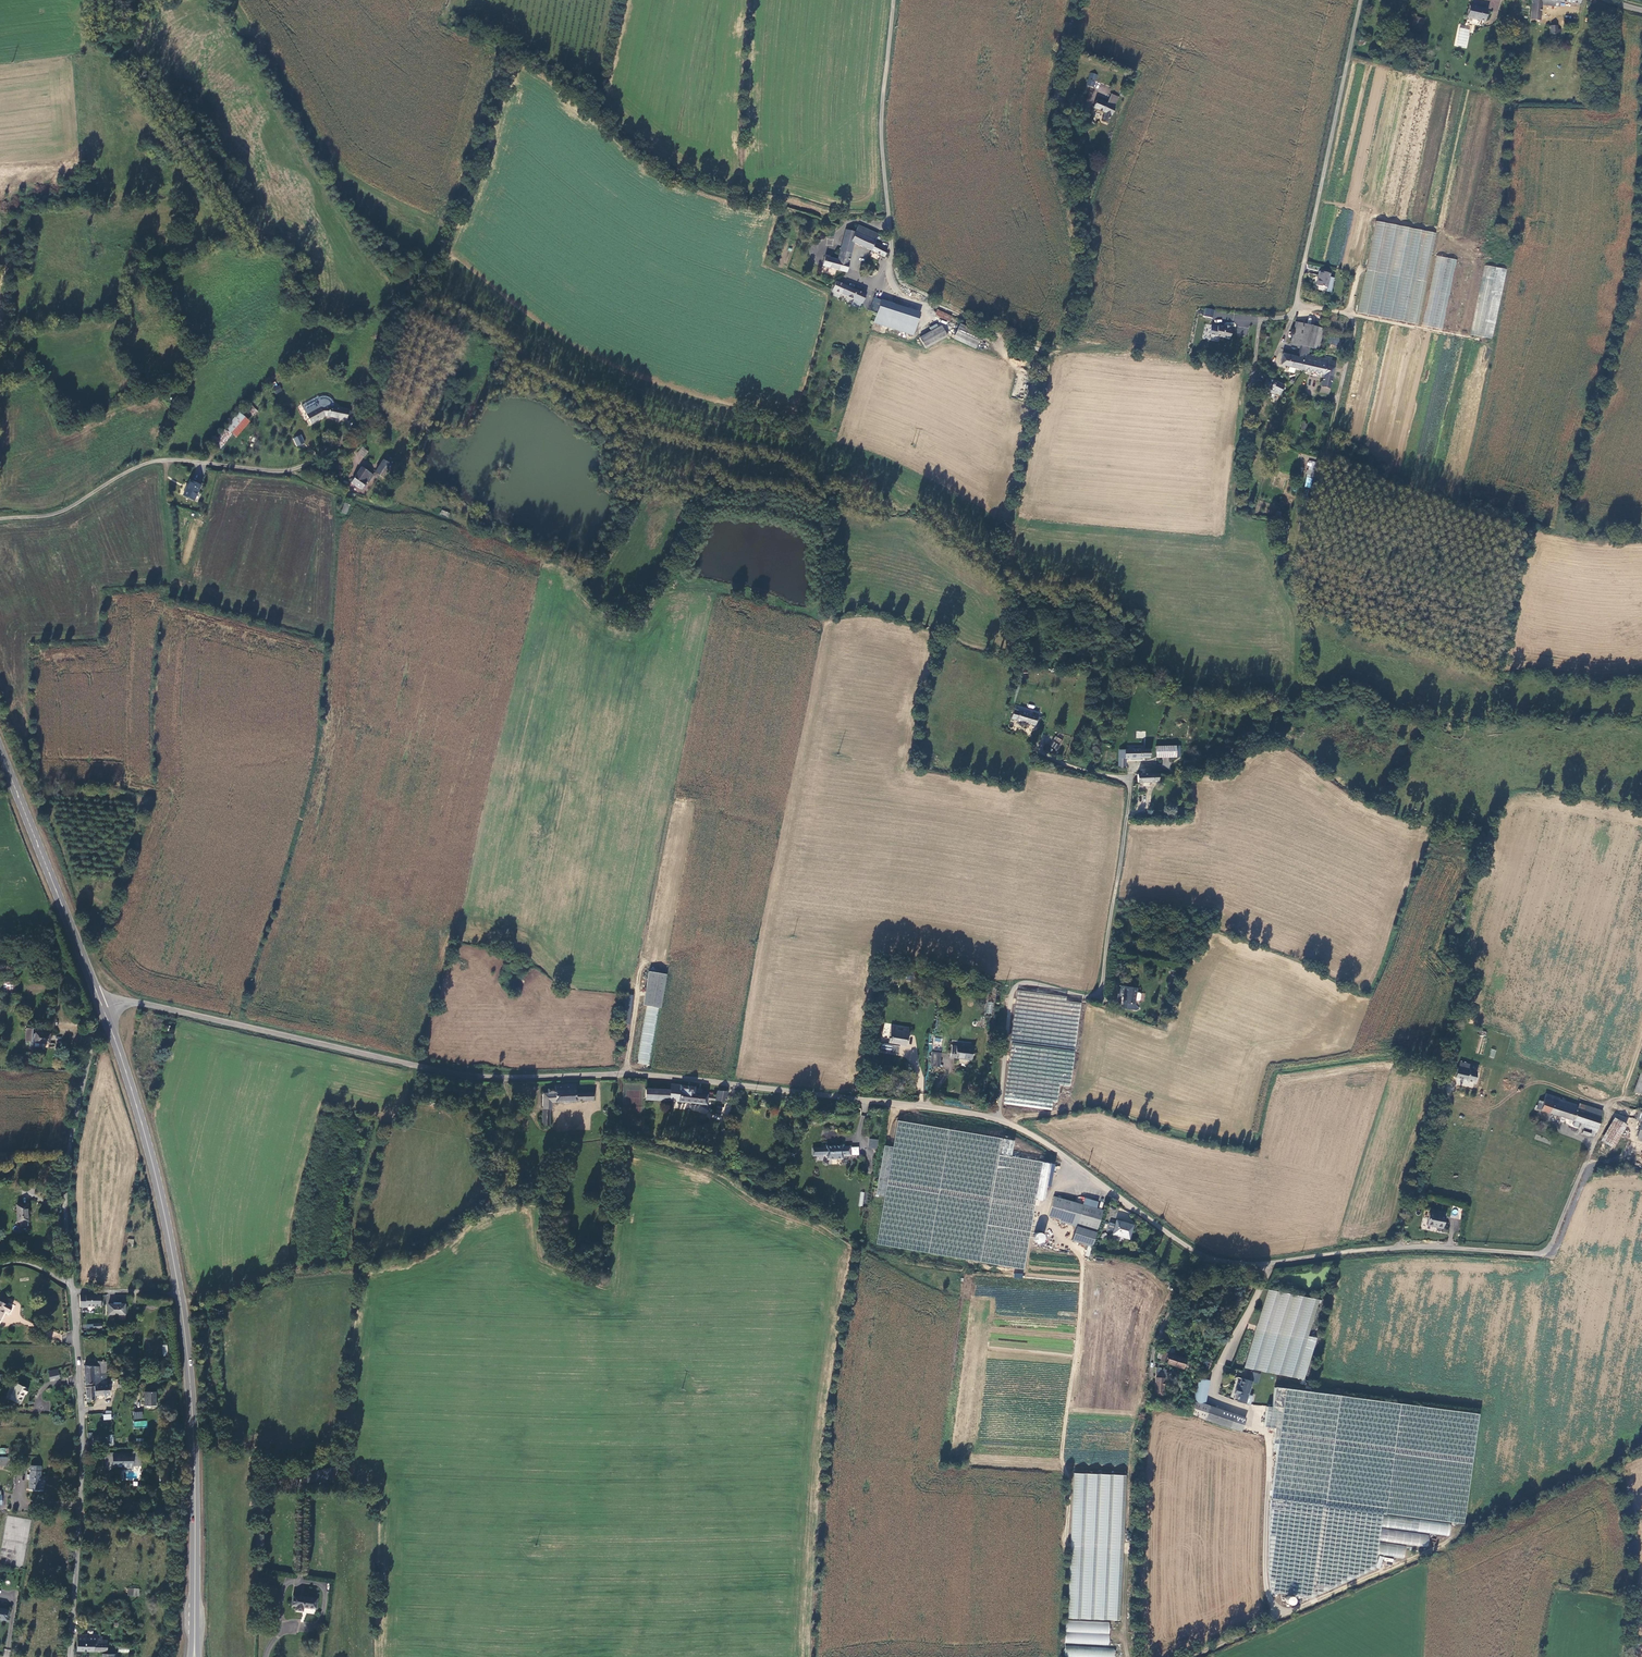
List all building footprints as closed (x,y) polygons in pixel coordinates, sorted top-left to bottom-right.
[(1530,17),(1529,21),(1536,22),(1537,18),(1538,18),(1540,3),(1541,0),(1533,0),(1530,17)] [(1469,5),(1466,17),(1484,21),(1487,10),(1469,5)] [(1422,26),(1424,19),(1413,17),(1412,24),(1422,26)] [(1557,26),(1550,26),(1550,33),(1551,36),(1552,37),(1554,37),(1554,36),(1555,34),(1560,34),(1560,30),(1557,30),(1557,26)] [(1090,73),(1085,86),(1093,88),(1097,75),(1090,73)] [(1106,104),(1097,100),(1093,108),(1105,113),(1101,122),(1107,124),(1112,112),(1118,97),(1110,94),(1106,104)] [(1419,324),(1437,233),(1375,221),(1358,311),(1419,324)] [(848,263),(854,243),(877,253),(879,246),(880,246),(875,243),(878,234),(859,226),(856,233),(846,229),(837,260),(825,257),(823,266),(846,272),(848,264),(848,263)] [(884,257),(887,251),(879,246),(877,253),(884,257)] [(1425,325),(1444,328),(1457,257),(1439,254),(1425,325)] [(1485,265),(1470,335),(1492,339),(1507,269),(1485,265)] [(1326,289),(1330,274),(1320,271),(1318,279),(1316,279),(1315,286),(1326,289)] [(863,303),(866,294),(836,281),(832,290),(863,303)] [(874,297),(871,306),(878,308),(876,313),(873,323),(912,336),(920,313),(874,297)] [(1203,317),(1211,319),(1213,311),(1205,309),(1203,317)] [(948,321),(950,316),(937,310),(935,315),(948,321)] [(1294,322),(1289,344),(1300,347),(1311,349),(1313,349),(1317,328),(1294,322)] [(982,334),(960,324),(953,339),(976,349),(982,334)] [(935,343),(947,336),(940,325),(919,338),(923,343),(926,348),(935,343)] [(1210,325),(1208,334),(1229,339),(1231,329),(1225,328),(1223,327),(1210,325)] [(1280,365),(1323,375),(1319,392),(1328,394),(1335,363),(1310,357),(1311,349),(1300,347),(1298,358),(1282,354),(1280,365)] [(1282,387),(1267,379),(1262,388),(1267,391),(1265,395),(1272,398),(1275,393),(1279,395),(1282,387)] [(276,394),(282,391),(279,385),(273,388),(276,394)] [(347,412),(348,411),(338,408),(333,407),(333,406),(333,403),(331,400),(329,398),(326,397),(322,396),(318,398),(318,396),(301,405),(305,415),(310,424),(324,416),(345,421),(346,420),(347,412)] [(251,405),(247,409),(254,416),(258,411),(251,405)] [(238,413),(227,426),(234,433),(237,435),(249,421),(238,413)] [(227,426),(212,444),(220,451),(234,433),(227,426)] [(301,434),(293,438),(296,446),(305,443),(301,434)] [(357,453),(364,458),(368,452),(361,447),(357,453)] [(1309,460),(1304,487),(1311,488),(1316,461),(1309,460)] [(385,478),(392,466),(384,461),(375,472),(382,476),(385,478)] [(369,484),(373,476),(361,467),(351,482),(362,490),(367,483),(369,484)] [(195,500),(201,485),(190,480),(184,495),(195,500)] [(1040,718),(1014,710),(1011,718),(1037,726),(1040,718)] [(1156,746),(1156,757),(1180,757),(1180,746),(1156,746)] [(1118,758),(1125,758),(1149,757),(1148,749),(1118,750),(1118,758)] [(1157,774),(1138,774),(1137,777),(1138,782),(1157,782),(1157,774)] [(660,1009),(667,975),(649,972),(643,1006),(660,1009)] [(13,981),(3,981),(3,994),(13,995),(13,981)] [(1136,988),(1124,986),(1121,1009),(1133,1011),(1136,988)] [(1070,1087),(1080,1004),(1067,1002),(1066,995),(1017,991),(1004,1106),(1056,1111),(1059,1087),(1070,1087)] [(623,1023),(630,1024),(633,995),(626,995),(623,1023)] [(889,1043),(907,1046),(909,1029),(902,1028),(902,1031),(898,1030),(899,1027),(891,1026),(889,1043)] [(49,1032),(31,1031),(32,1028),(25,1028),(24,1041),(31,1041),(32,1036),(35,1036),(35,1041),(48,1042),(49,1042),(49,1032)] [(892,1045),(882,1043),(881,1050),(884,1051),(884,1052),(891,1053),(892,1045)] [(899,1046),(892,1045),(891,1053),(898,1054),(899,1046)] [(972,1060),(973,1048),(952,1046),(950,1058),(972,1060)] [(941,1053),(932,1052),(930,1067),(939,1068),(941,1053)] [(1453,1067),(1451,1075),(1466,1079),(1466,1080),(1474,1082),(1477,1072),(1468,1070),(1469,1065),(1460,1062),(1458,1068),(1453,1067)] [(1634,1093),(1641,1096),(1641,1071),(1634,1093)] [(592,1100),(592,1093),(575,1094),(575,1085),(555,1085),(554,1089),(547,1089),(546,1094),(544,1094),(542,1094),(541,1109),(540,1125),(548,1125),(548,1108),(550,1108),(550,1102),(573,1101),(576,1100),(592,1100)] [(691,1104),(707,1106),(707,1102),(725,1105),(727,1093),(718,1092),(716,1098),(703,1096),(704,1092),(696,1090),(696,1089),(673,1085),(671,1092),(646,1091),(645,1100),(655,1100),(673,1101),(691,1104)] [(1537,1109),(1584,1124),(1581,1134),(1589,1136),(1589,1135),(1593,1136),(1596,1127),(1600,1118),(1583,1112),(1583,1114),(1576,1112),(1578,1106),(1559,1100),(1560,1098),(1545,1094),(1543,1102),(1539,1101),(1537,1109)] [(1583,1112),(1600,1118),(1602,1111),(1578,1104),(1578,1106),(1576,1112),(1583,1114),(1583,1112)] [(1612,1147),(1625,1123),(1614,1118),(1602,1142),(1612,1147)] [(874,1244),(1021,1273),(1042,1165),(1011,1159),(1014,1144),(898,1121),(893,1147),(885,1145),(875,1194),(884,1196),(874,1244)] [(877,1149),(878,1139),(869,1139),(868,1148),(877,1149)] [(840,1145),(826,1145),(826,1148),(820,1148),(813,1148),(814,1158),(821,1158),(826,1157),(826,1160),(841,1159),(841,1157),(850,1156),(850,1146),(840,1146),(840,1145)] [(1102,1210),(1095,1208),(1096,1202),(1083,1198),(1081,1204),(1053,1196),(1047,1215),(1067,1221),(1066,1223),(1075,1226),(1095,1232),(1102,1210)] [(29,1205),(17,1205),(17,1222),(27,1222),(27,1215),(29,1215),(29,1205)] [(1445,1215),(1429,1212),(1427,1225),(1442,1228),(1445,1215)] [(1115,1220),(1111,1234),(1127,1238),(1131,1224),(1115,1220)] [(1095,1232),(1075,1226),(1071,1240),(1091,1246),(1095,1232)] [(1044,1243),(1045,1234),(1038,1233),(1036,1241),(1044,1243)] [(1162,1240),(1158,1237),(1150,1249),(1154,1251),(1162,1240)] [(1320,1300),(1268,1289),(1244,1368),(1302,1380),(1319,1338),(1308,1335),(1320,1300)] [(99,1305),(99,1295),(92,1295),(77,1295),(77,1301),(78,1307),(84,1307),(84,1305),(99,1305)] [(4,1310),(10,1312),(12,1307),(0,1302),(0,1320),(4,1310)] [(123,1304),(106,1304),(106,1314),(123,1314),(123,1304)] [(128,1339),(128,1328),(120,1329),(120,1339),(128,1339)] [(1185,1360),(1161,1352),(1160,1358),(1158,1363),(1182,1370),(1185,1360)] [(106,1361),(98,1362),(98,1364),(99,1374),(106,1374),(106,1361)] [(96,1365),(83,1365),(84,1374),(99,1374),(98,1364),(96,1364),(96,1365)] [(1250,1380),(1250,1382),(1258,1384),(1260,1375),(1253,1373),(1250,1380)] [(107,1382),(106,1374),(99,1374),(84,1374),(84,1384),(94,1384),(94,1386),(99,1386),(99,1382),(107,1382)] [(1162,1395),(1163,1377),(1155,1377),(1154,1391),(1157,1391),(1157,1395),(1162,1395)] [(1250,1382),(1250,1380),(1241,1377),(1238,1387),(1236,1386),(1234,1393),(1236,1394),(1234,1399),(1245,1403),(1246,1402),(1250,1404),(1253,1396),(1249,1394),(1252,1383),(1250,1382)] [(1197,1379),(1196,1387),(1203,1389),(1207,1389),(1208,1380),(1197,1379)] [(10,1399),(20,1404),(24,1394),(26,1395),(28,1389),(16,1383),(15,1386),(12,1384),(8,1392),(12,1394),(10,1399)] [(1480,1413),(1287,1386),(1276,1384),(1273,1404),(1268,1403),(1265,1424),(1275,1425),(1273,1440),(1279,1441),(1271,1500),(1267,1574),(1269,1589),(1313,1595),(1373,1568),(1375,1554),(1381,1511),(1450,1520),(1464,1522),(1480,1413)] [(99,1386),(94,1386),(85,1386),(86,1400),(95,1400),(94,1395),(103,1395),(103,1396),(109,1395),(109,1385),(99,1386)] [(1196,1391),(1194,1402),(1201,1403),(1202,1399),(1203,1392),(1196,1391)] [(155,1392),(145,1392),(145,1405),(155,1405),(155,1392)] [(1209,1412),(1211,1406),(1205,1404),(1206,1400),(1202,1399),(1201,1403),(1200,1411),(1209,1412)] [(1200,1411),(1201,1403),(1194,1402),(1193,1415),(1200,1416),(1200,1411)] [(1231,1428),(1236,1415),(1211,1406),(1209,1412),(1206,1419),(1231,1428)] [(105,1411),(105,1414),(103,1414),(103,1420),(112,1419),(111,1410),(105,1411)] [(1206,1419),(1209,1412),(1200,1411),(1200,1416),(1200,1417),(1206,1419)] [(1236,1415),(1231,1428),(1240,1432),(1245,1418),(1236,1415)] [(99,1437),(91,1437),(90,1444),(98,1445),(99,1437)] [(141,1465),(141,1451),(135,1451),(135,1453),(109,1453),(109,1457),(104,1457),(104,1468),(120,1468),(121,1463),(124,1463),(124,1467),(135,1467),(135,1465),(141,1465)] [(0,1457),(0,1466),(11,1466),(11,1457),(0,1457)] [(39,1475),(39,1467),(30,1466),(29,1489),(38,1490),(38,1482),(39,1482),(39,1475)] [(1072,1473),(1068,1618),(1120,1621),(1127,1476),(1072,1473)] [(42,1484),(45,1482),(46,1475),(39,1475),(39,1482),(38,1482),(38,1490),(42,1490),(42,1484)] [(1381,1511),(1375,1554),(1404,1557),(1406,1544),(1427,1546),(1429,1531),(1449,1533),(1450,1520),(1381,1511)] [(139,1596),(139,1588),(127,1588),(127,1596),(139,1596)] [(317,1608),(318,1598),(293,1596),(292,1606),(296,1606),(296,1611),(303,1611),(304,1607),(317,1608)] [(1066,1620),(1065,1643),(1109,1645),(1109,1622),(1066,1620)] [(106,1651),(107,1643),(101,1643),(101,1638),(96,1637),(96,1635),(78,1635),(77,1650),(106,1651)] [(1065,1656),(1115,1656),(1115,1649),(1065,1646),(1065,1656)]
